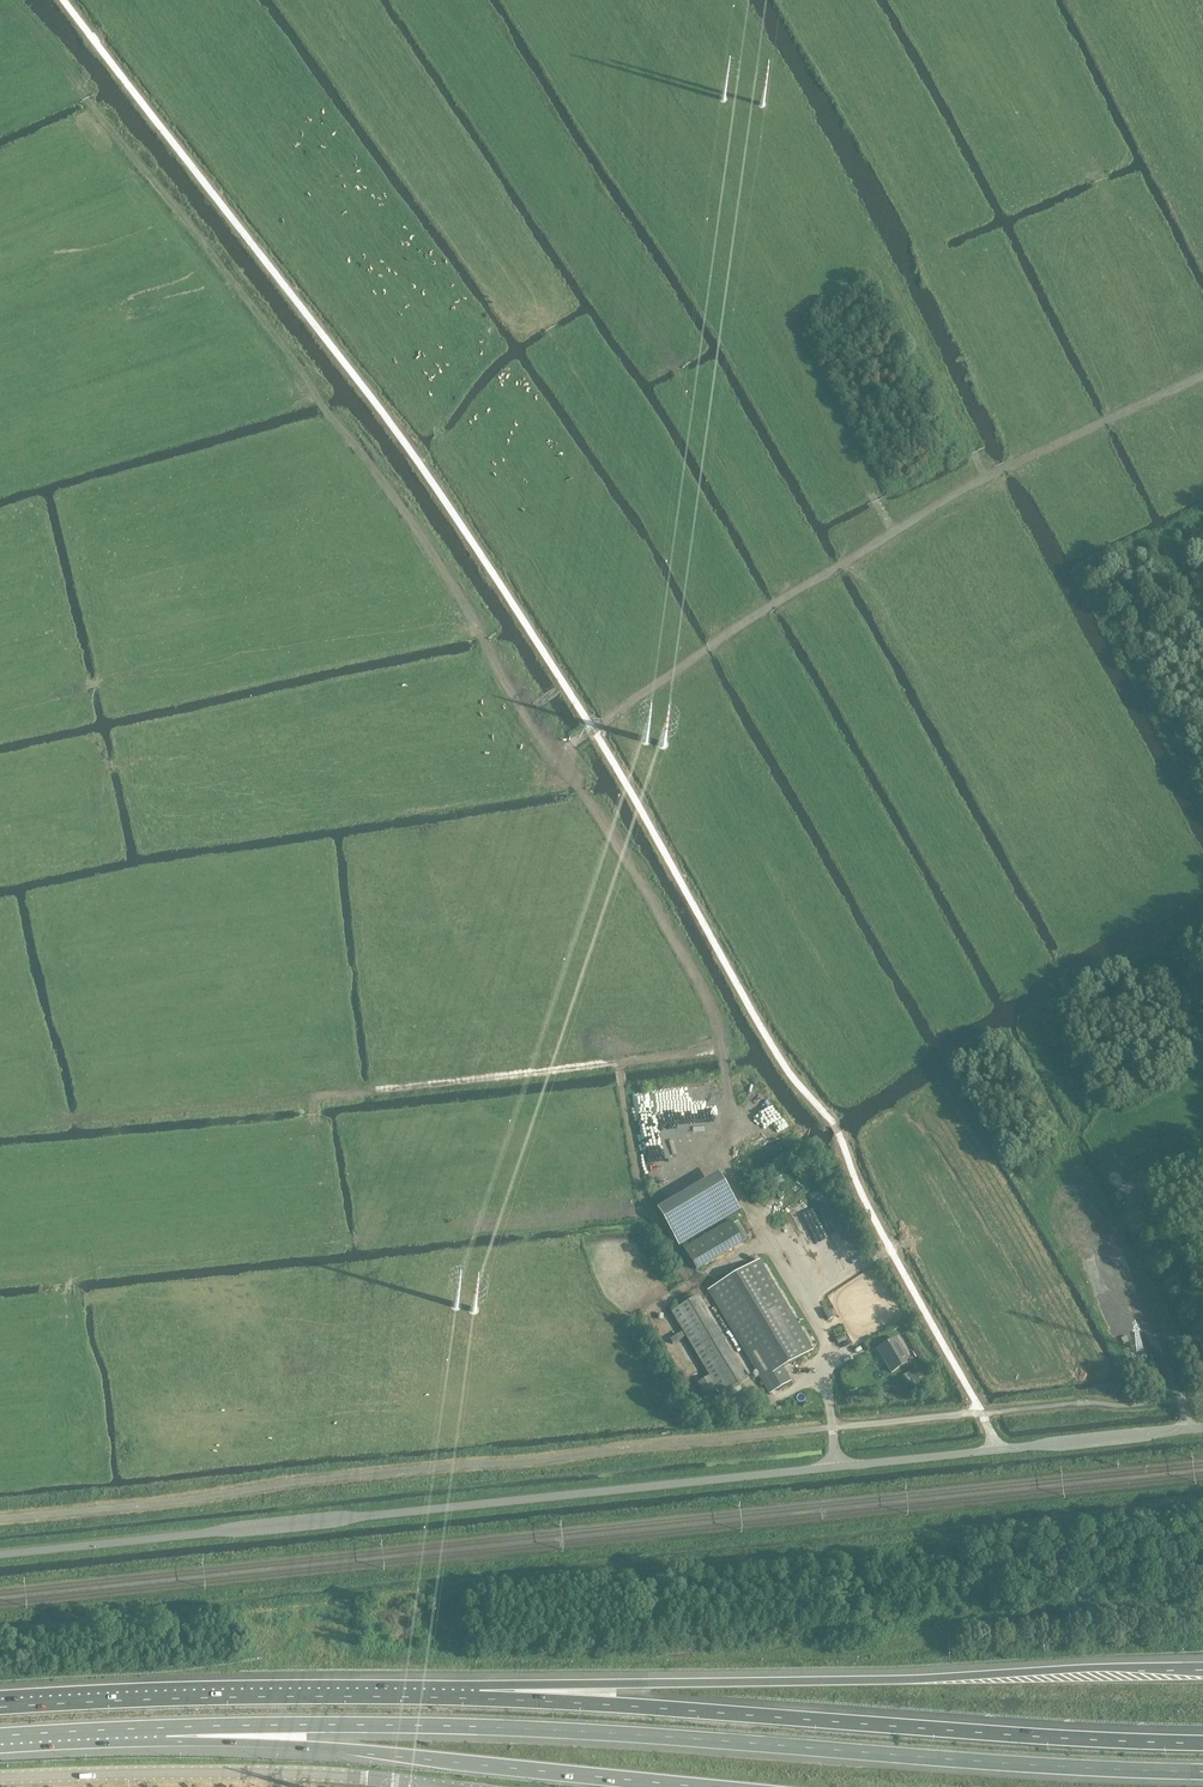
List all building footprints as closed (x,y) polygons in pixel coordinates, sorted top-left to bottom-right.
[(658,1207),(680,1245),(741,1208),(719,1171),(658,1207)] [(696,1271),(744,1242),(731,1220),(683,1248),(696,1271)] [(839,1223),(825,1228),(830,1242),(844,1237),(839,1223)] [(783,1368),(812,1350),(758,1260),(708,1290),(769,1394),(791,1382),(783,1368)] [(742,1383),(749,1379),(698,1295),(692,1299),(671,1312),(709,1376),(698,1383),(705,1395),(716,1388),(721,1395),(742,1383)] [(891,1373),(910,1362),(895,1339),(879,1349),(887,1363),(886,1364),(891,1373)] [(923,1378),(918,1368),(906,1373),(912,1384),(923,1378)]
